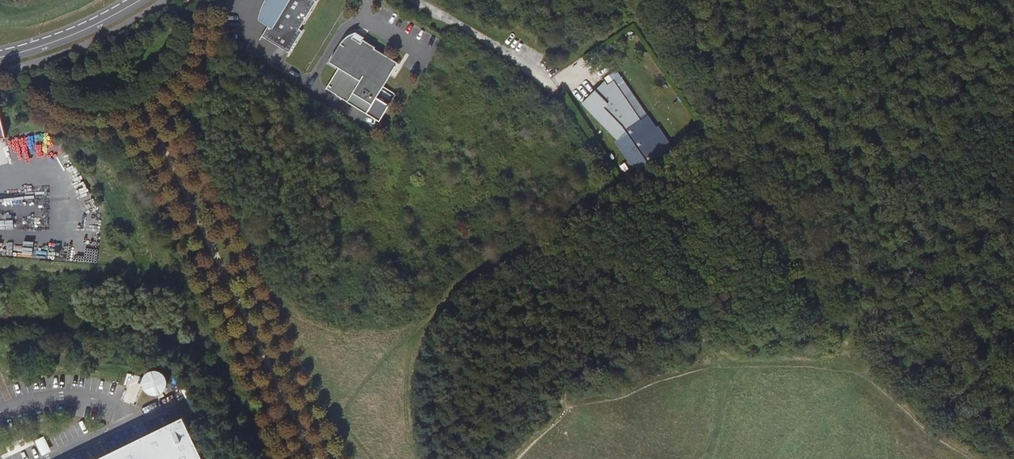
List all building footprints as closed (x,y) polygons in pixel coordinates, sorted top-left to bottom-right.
[(315,2),(312,0),(273,0),(271,5),(268,3),(258,22),(267,27),(260,37),(288,54),(301,32),(299,30),(315,2)] [(258,22),(268,3),(271,5),(273,0),(266,0),(260,12),(258,22)] [(326,90),(380,122),(396,95),(383,88),(397,64),(374,50),(375,49),(362,41),(360,44),(352,39),(356,34),(352,35),(350,36),(347,37),(345,39),(342,42),(340,46),(343,48),(333,66),(338,69),(326,90)] [(343,48),(340,46),(329,64),(333,66),(343,48)] [(605,89),(633,127),(641,121),(614,83),(605,89)] [(584,105),(623,140),(631,130),(606,107),(610,103),(597,91),(584,105)] [(171,385),(160,367),(142,378),(153,396),(171,385)] [(183,417),(142,437),(97,458),(203,458),(183,417)]
